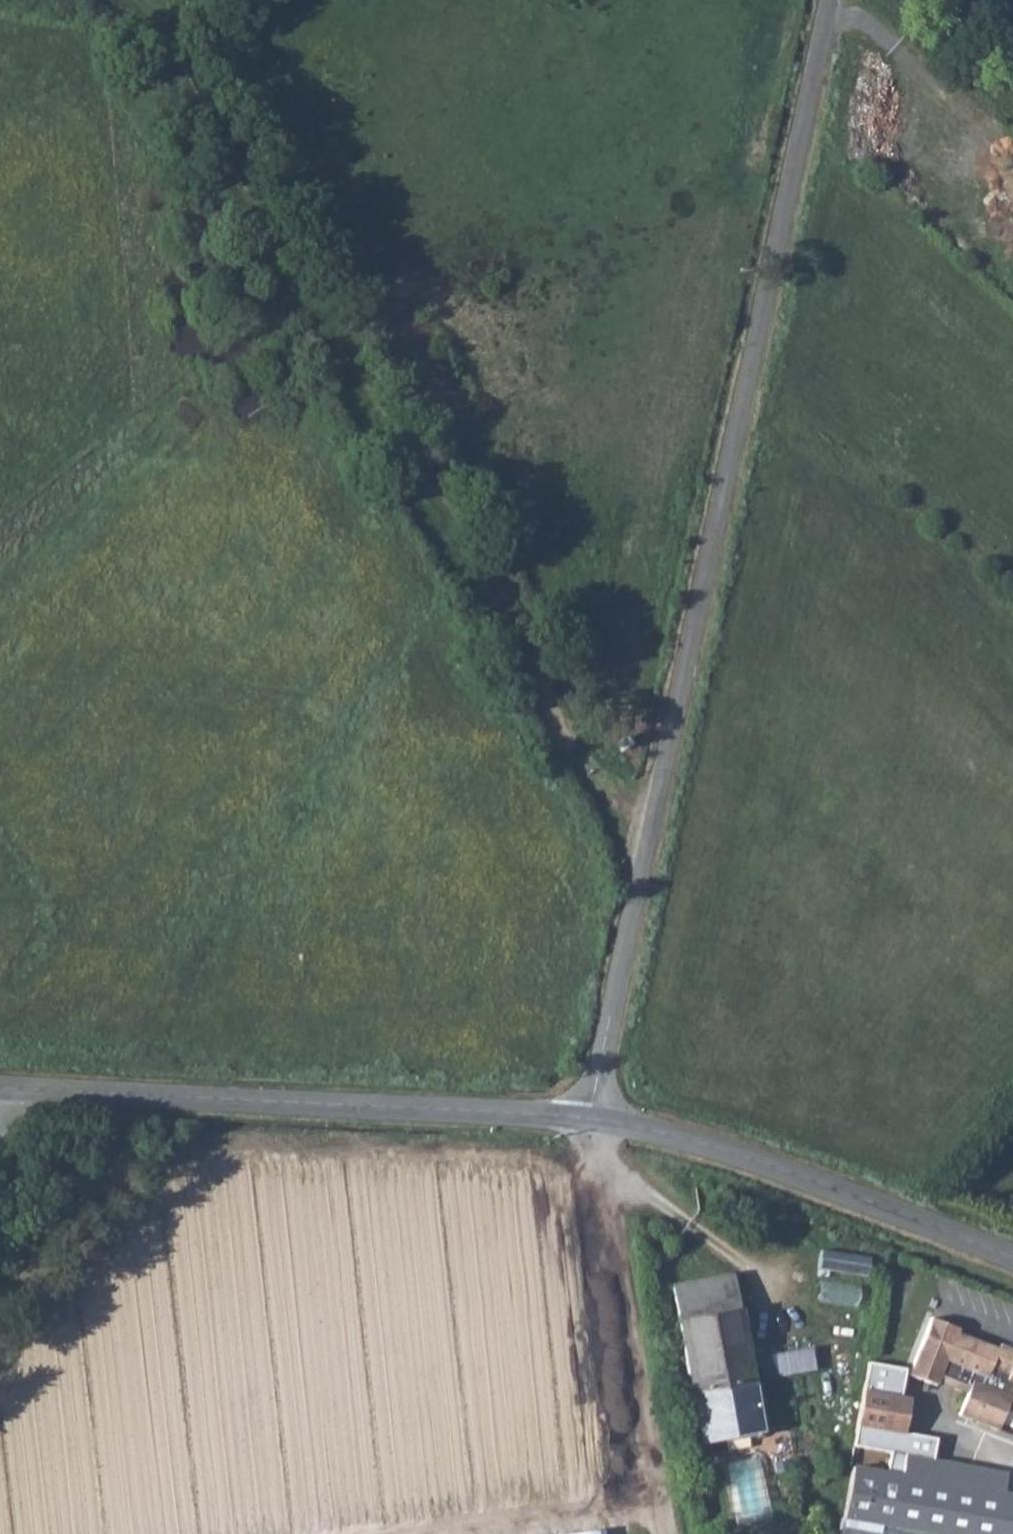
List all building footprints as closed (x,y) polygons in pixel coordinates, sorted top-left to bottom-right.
[(819,1269),(869,1273),(871,1254),(821,1250),(819,1269)] [(690,1401),(750,1390),(723,1273),(664,1286),(690,1401)] [(924,1320),(901,1377),(927,1388),(932,1378),(961,1390),(950,1417),(989,1433),(998,1411),(1012,1417),(1012,1356),(992,1348),(990,1352),(949,1336),(951,1331),(924,1320)] [(764,1377),(817,1369),(813,1346),(761,1353),(764,1377)] [(690,1401),(699,1449),(724,1444),(724,1437),(758,1431),(750,1390),(690,1401)] [(850,1463),(840,1515),(942,1533),(981,1533),(990,1490),(948,1482),(923,1477),(927,1458),(900,1453),(896,1472),(850,1463)] [(951,1462),(927,1458),(923,1477),(948,1482),(951,1462)] [(993,1471),(951,1462),(948,1482),(990,1490),(993,1471)] [(990,1490),(981,1533),(1012,1533),(1012,1495),(990,1490)] [(840,1515),(837,1533),(942,1533),(840,1515)]
